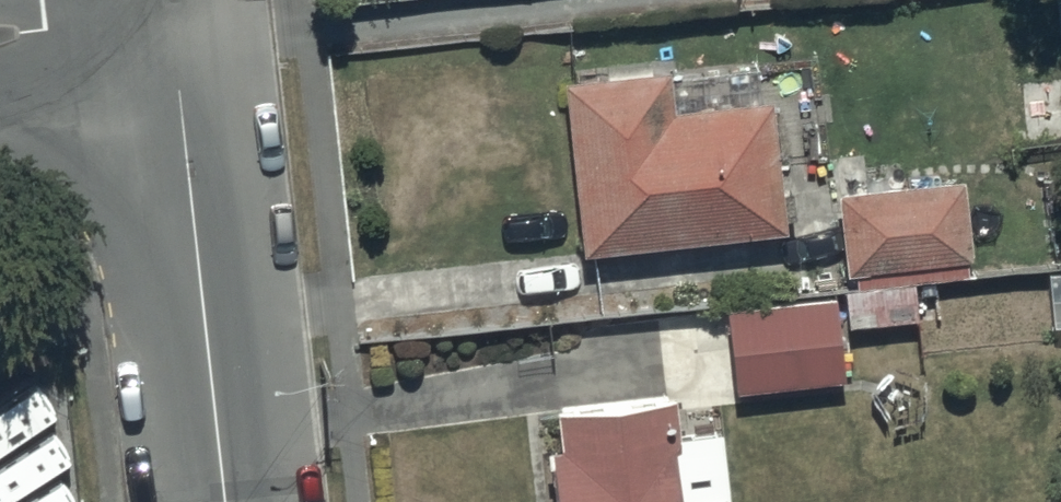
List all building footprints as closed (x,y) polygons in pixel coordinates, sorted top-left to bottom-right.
[(668,69),(563,80),(582,253),(785,231),(771,98),(672,108),(668,69)] [(965,181),(839,193),(846,274),(855,273),(857,288),(846,289),(849,326),(921,320),(918,278),(969,273),(967,260),(972,259),(965,181)] [(1048,273),(1053,326),(1060,325),(1060,272),(1048,273)] [(837,299),(727,310),(735,392),(845,381),(837,299)] [(726,433),(676,436),(673,400),(557,411),(560,447),(546,448),(548,466),(555,465),(559,501),(731,501),(726,433)]
